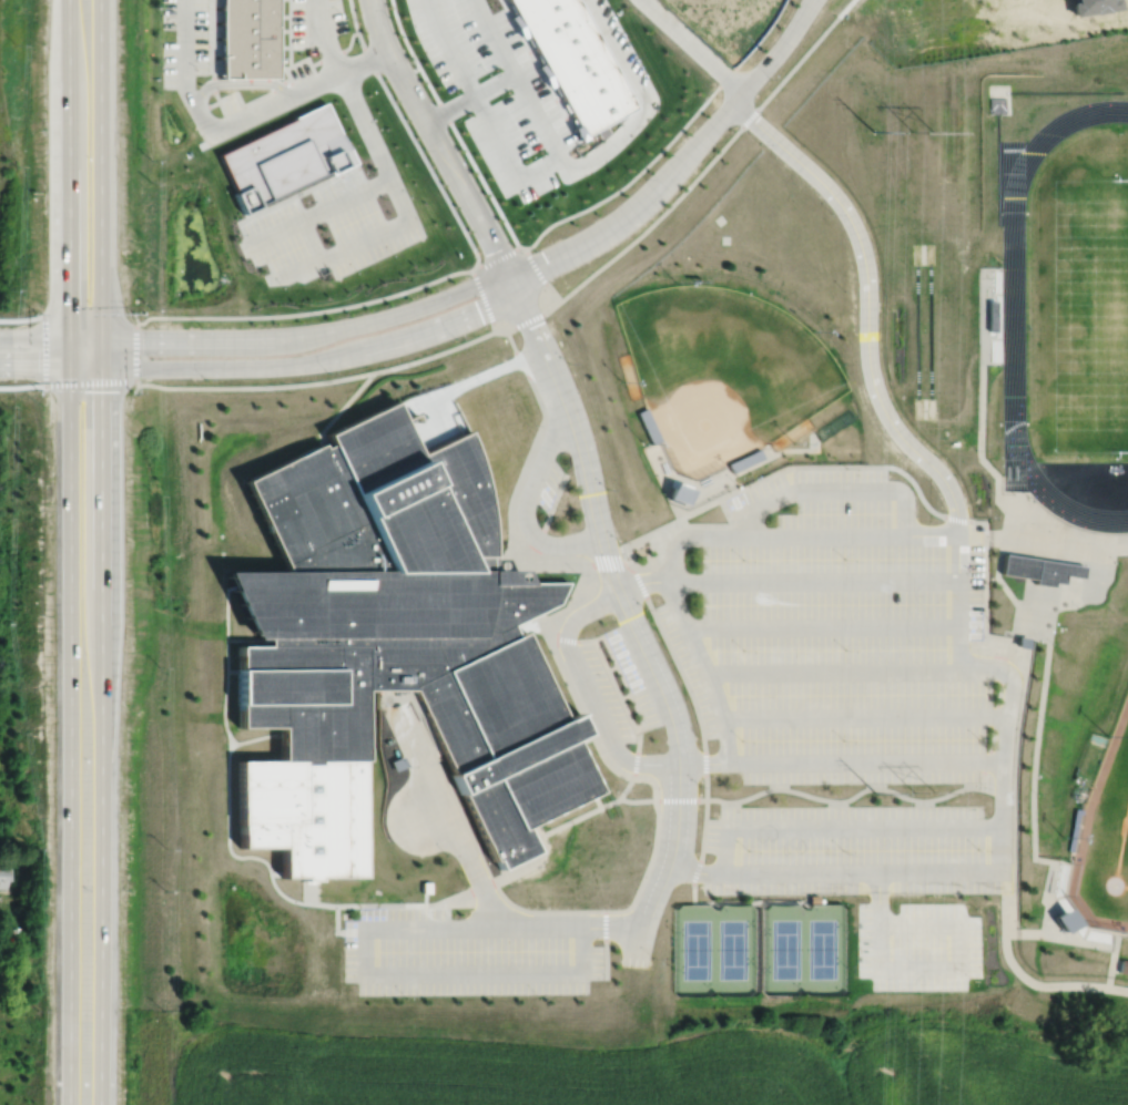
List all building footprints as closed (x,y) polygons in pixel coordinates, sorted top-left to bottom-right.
[(220,78),(220,0),(276,0),(276,78),(220,78)] [(582,134),(507,0),(575,0),(634,105),(582,134)] [(508,13),(520,34),(525,32),(512,11),(508,13)] [(536,63),(540,61),(552,82),(548,84),(536,63)] [(217,152),(326,101),(355,160),(331,171),(329,167),(258,201),(260,203),(244,209),(234,190),(235,188),(217,152)] [(571,125),(575,123),(582,136),(578,139),(571,125)] [(417,456),(397,410),(393,402),(323,434),(326,442),(242,481),(283,570),(214,570),(248,637),(264,637),(264,645),(234,645),(234,729),(281,729),(281,763),(237,764),(238,851),(283,850),(283,881),(305,881),(305,883),(318,883),(318,881),(366,880),(365,763),(368,763),(367,690),(414,690),(497,870),(537,851),(526,826),(601,791),(576,737),(587,733),(578,713),(567,718),(527,632),(518,635),(514,624),(559,603),(568,582),(528,583),(494,583),(494,569),(494,538),(492,520),(489,498),(486,477),(480,460),(474,442),(468,431),(417,456)] [(731,472),(762,458),(758,449),(727,463),(731,472)] [(667,483),(685,490),(681,504),(662,498),(667,483)] [(1000,552),(1079,566),(1077,577),(1059,574),(1057,581),(1049,580),(1047,587),(1028,584),(1029,577),(997,571),(1000,552)] [(516,570),(528,583),(494,583),(494,569),(516,570)] [(1014,635),(1012,647),(1023,649),(1025,637),(1014,635)] [(6,890),(4,881),(10,881),(10,859),(0,859),(0,890),(6,890)] [(1051,915),(1063,932),(1074,925),(1063,908),(1051,915)] [(1127,974),(1127,960),(1120,959),(1118,973),(1127,974)]
